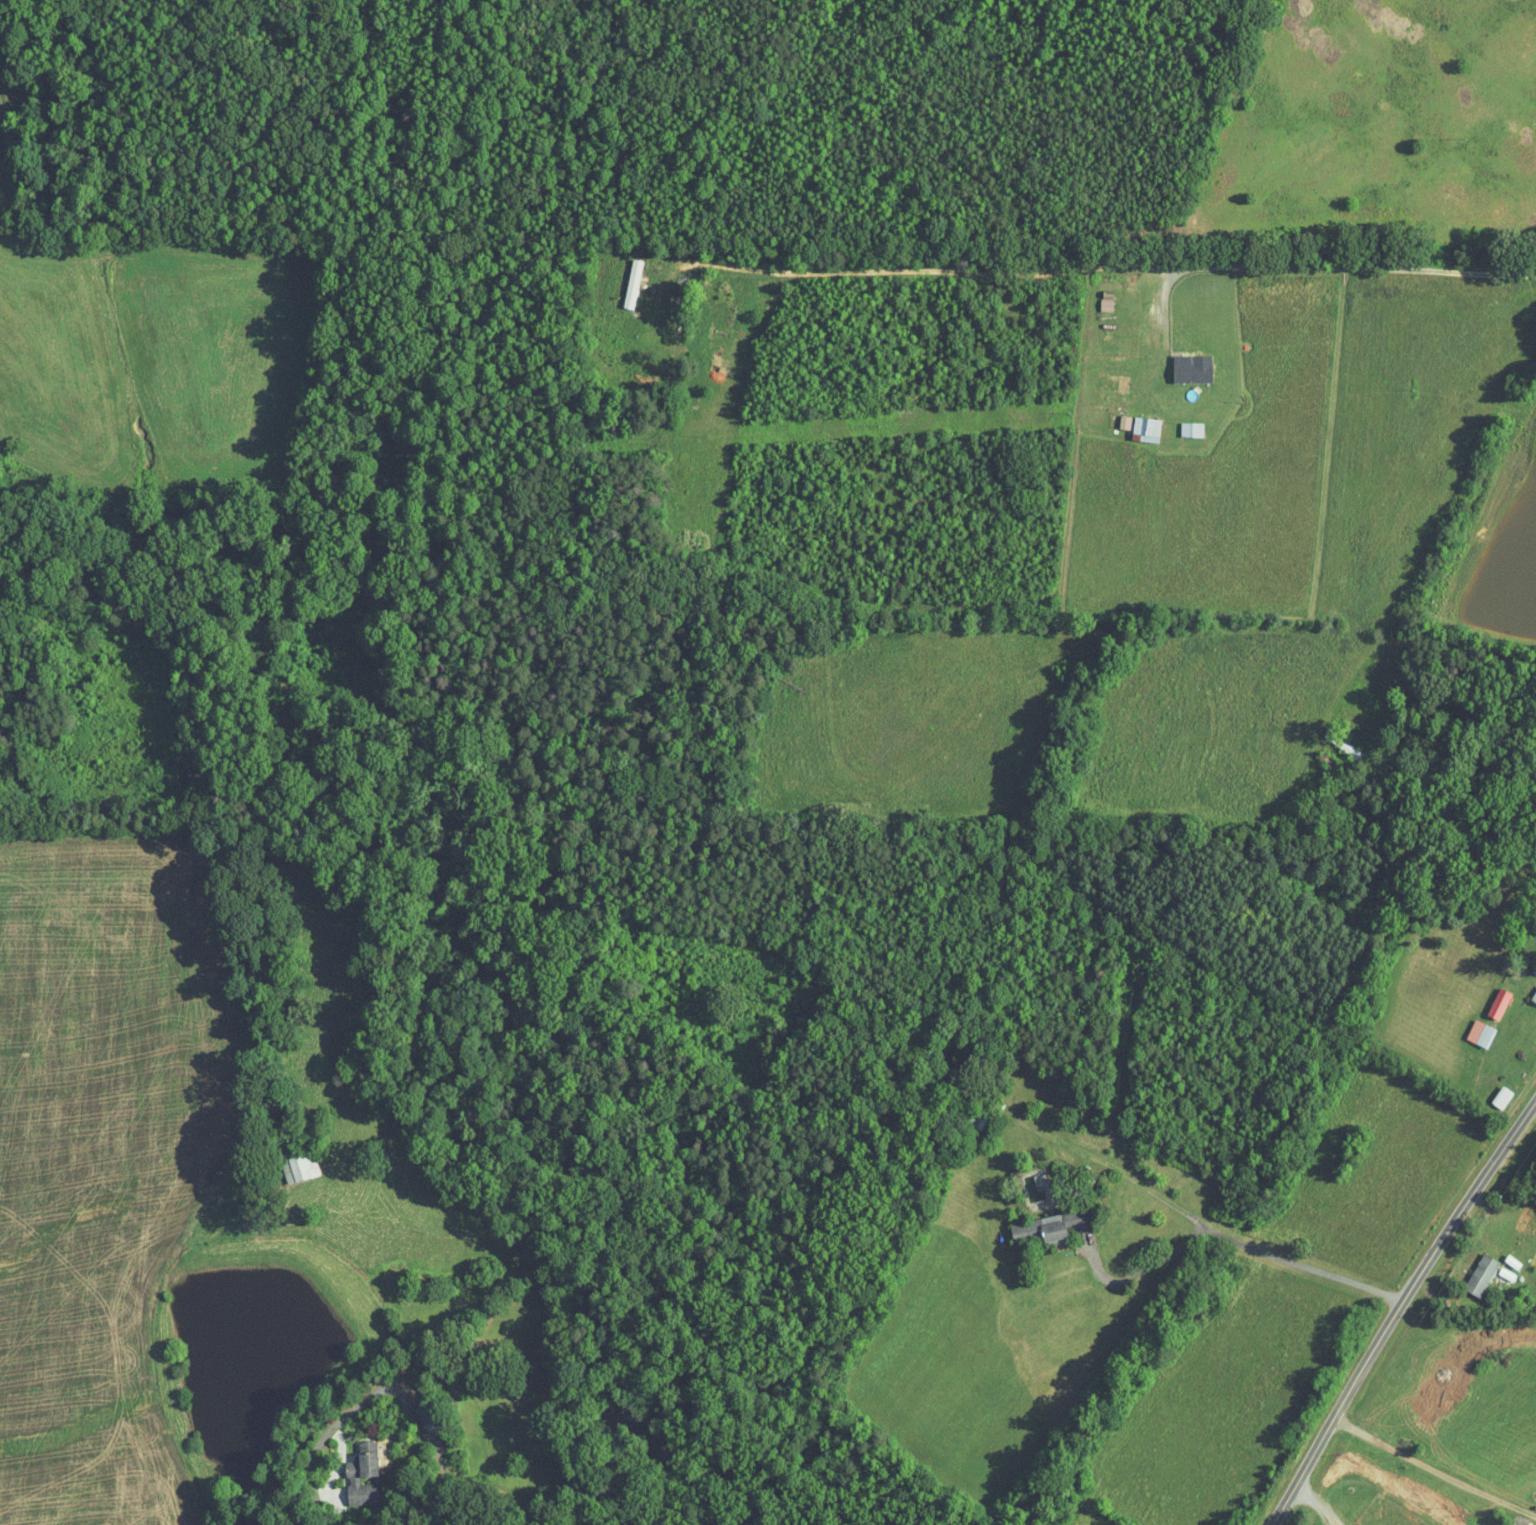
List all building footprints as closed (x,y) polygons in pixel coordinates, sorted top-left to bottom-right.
[(1114,292),(1102,291),(1101,310),(1113,311),(1114,292)] [(1215,381),(1214,354),(1175,355),(1175,383),(1215,381)] [(1132,416),(1120,415),(1119,428),(1131,429),(1132,416)] [(1141,441),(1160,443),(1163,419),(1134,416),(1133,433),(1142,434),(1141,441)] [(1205,436),(1204,421),(1181,422),(1181,437),(1205,436)] [(1325,735),(1358,762),(1364,754),(1331,727),(1325,735)] [(1512,990),(1498,986),(1490,1014),(1504,1018),(1512,990)] [(1490,1047),(1498,1027),(1475,1018),(1467,1038),(1490,1047)] [(1515,1091),(1504,1083),(1493,1101),(1504,1108),(1515,1091)] [(1076,1227),(1093,1223),(1090,1206),(1072,1209),(1076,1227)] [(1018,1247),(1072,1235),(1067,1212),(1013,1223),(1018,1247)] [(1482,1297),(1502,1260),(1485,1251),(1464,1287),(1482,1297)] [(361,1441),(361,1476),(382,1475),(381,1441),(361,1441)] [(381,1482),(354,1482),(354,1504),(382,1503),(381,1482)]
